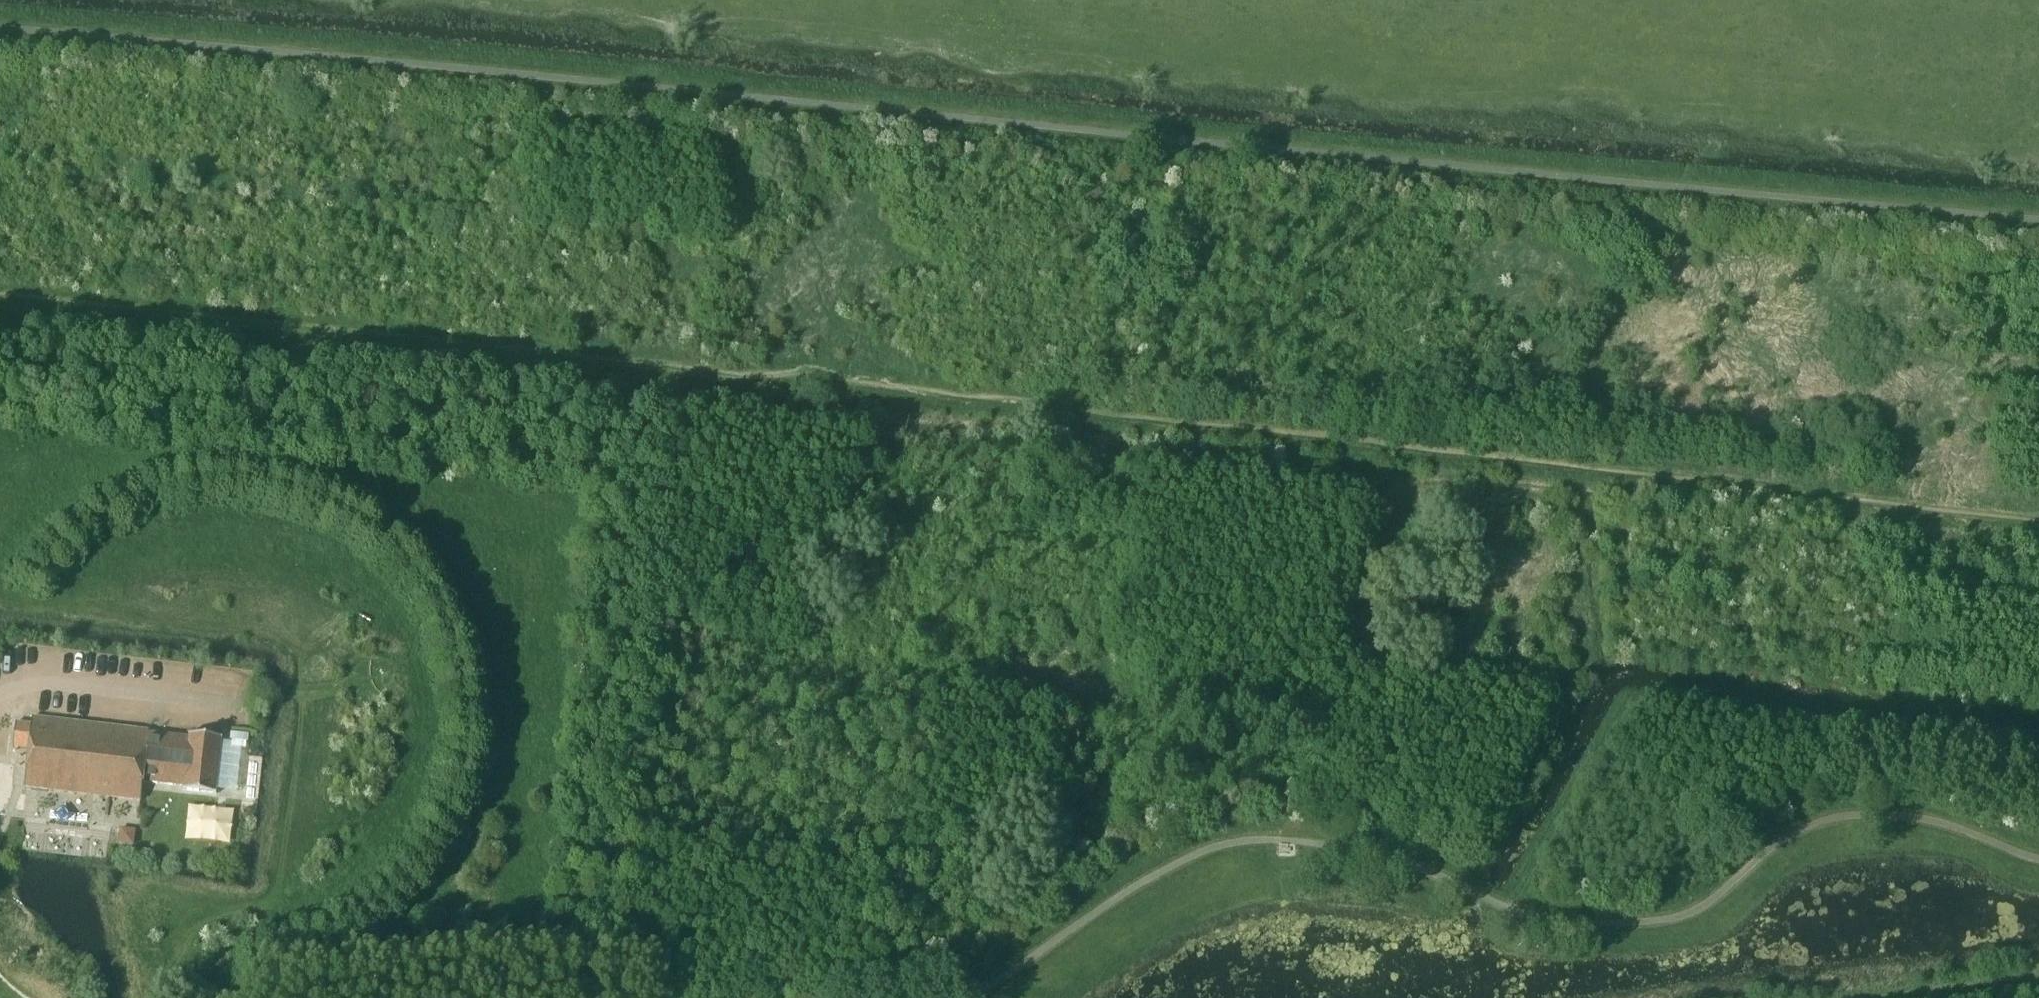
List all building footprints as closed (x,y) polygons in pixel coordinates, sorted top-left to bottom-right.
[(148,732),(32,721),(25,792),(141,803),(143,783),(183,787),(183,791),(217,794),(222,738),(188,735),(188,738),(148,734),(148,732)] [(99,855),(101,835),(31,826),(28,846),(99,855)]
